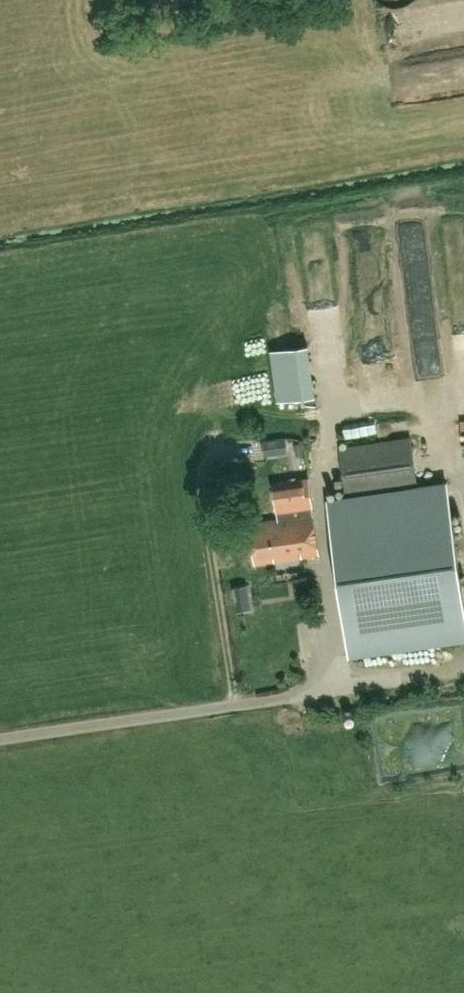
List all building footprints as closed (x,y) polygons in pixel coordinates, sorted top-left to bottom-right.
[(393,226),(395,236),(416,233),(414,222),(393,226)] [(274,438),(276,453),(288,451),(286,436),(274,438)] [(411,436),(339,446),(346,495),(418,485),(411,436)] [(273,483),(278,518),(249,523),(255,564),(320,554),(313,508),(314,508),(309,477),(273,483)] [(328,498),(350,654),(463,638),(463,602),(447,481),(418,485),(346,495),(328,498)]
